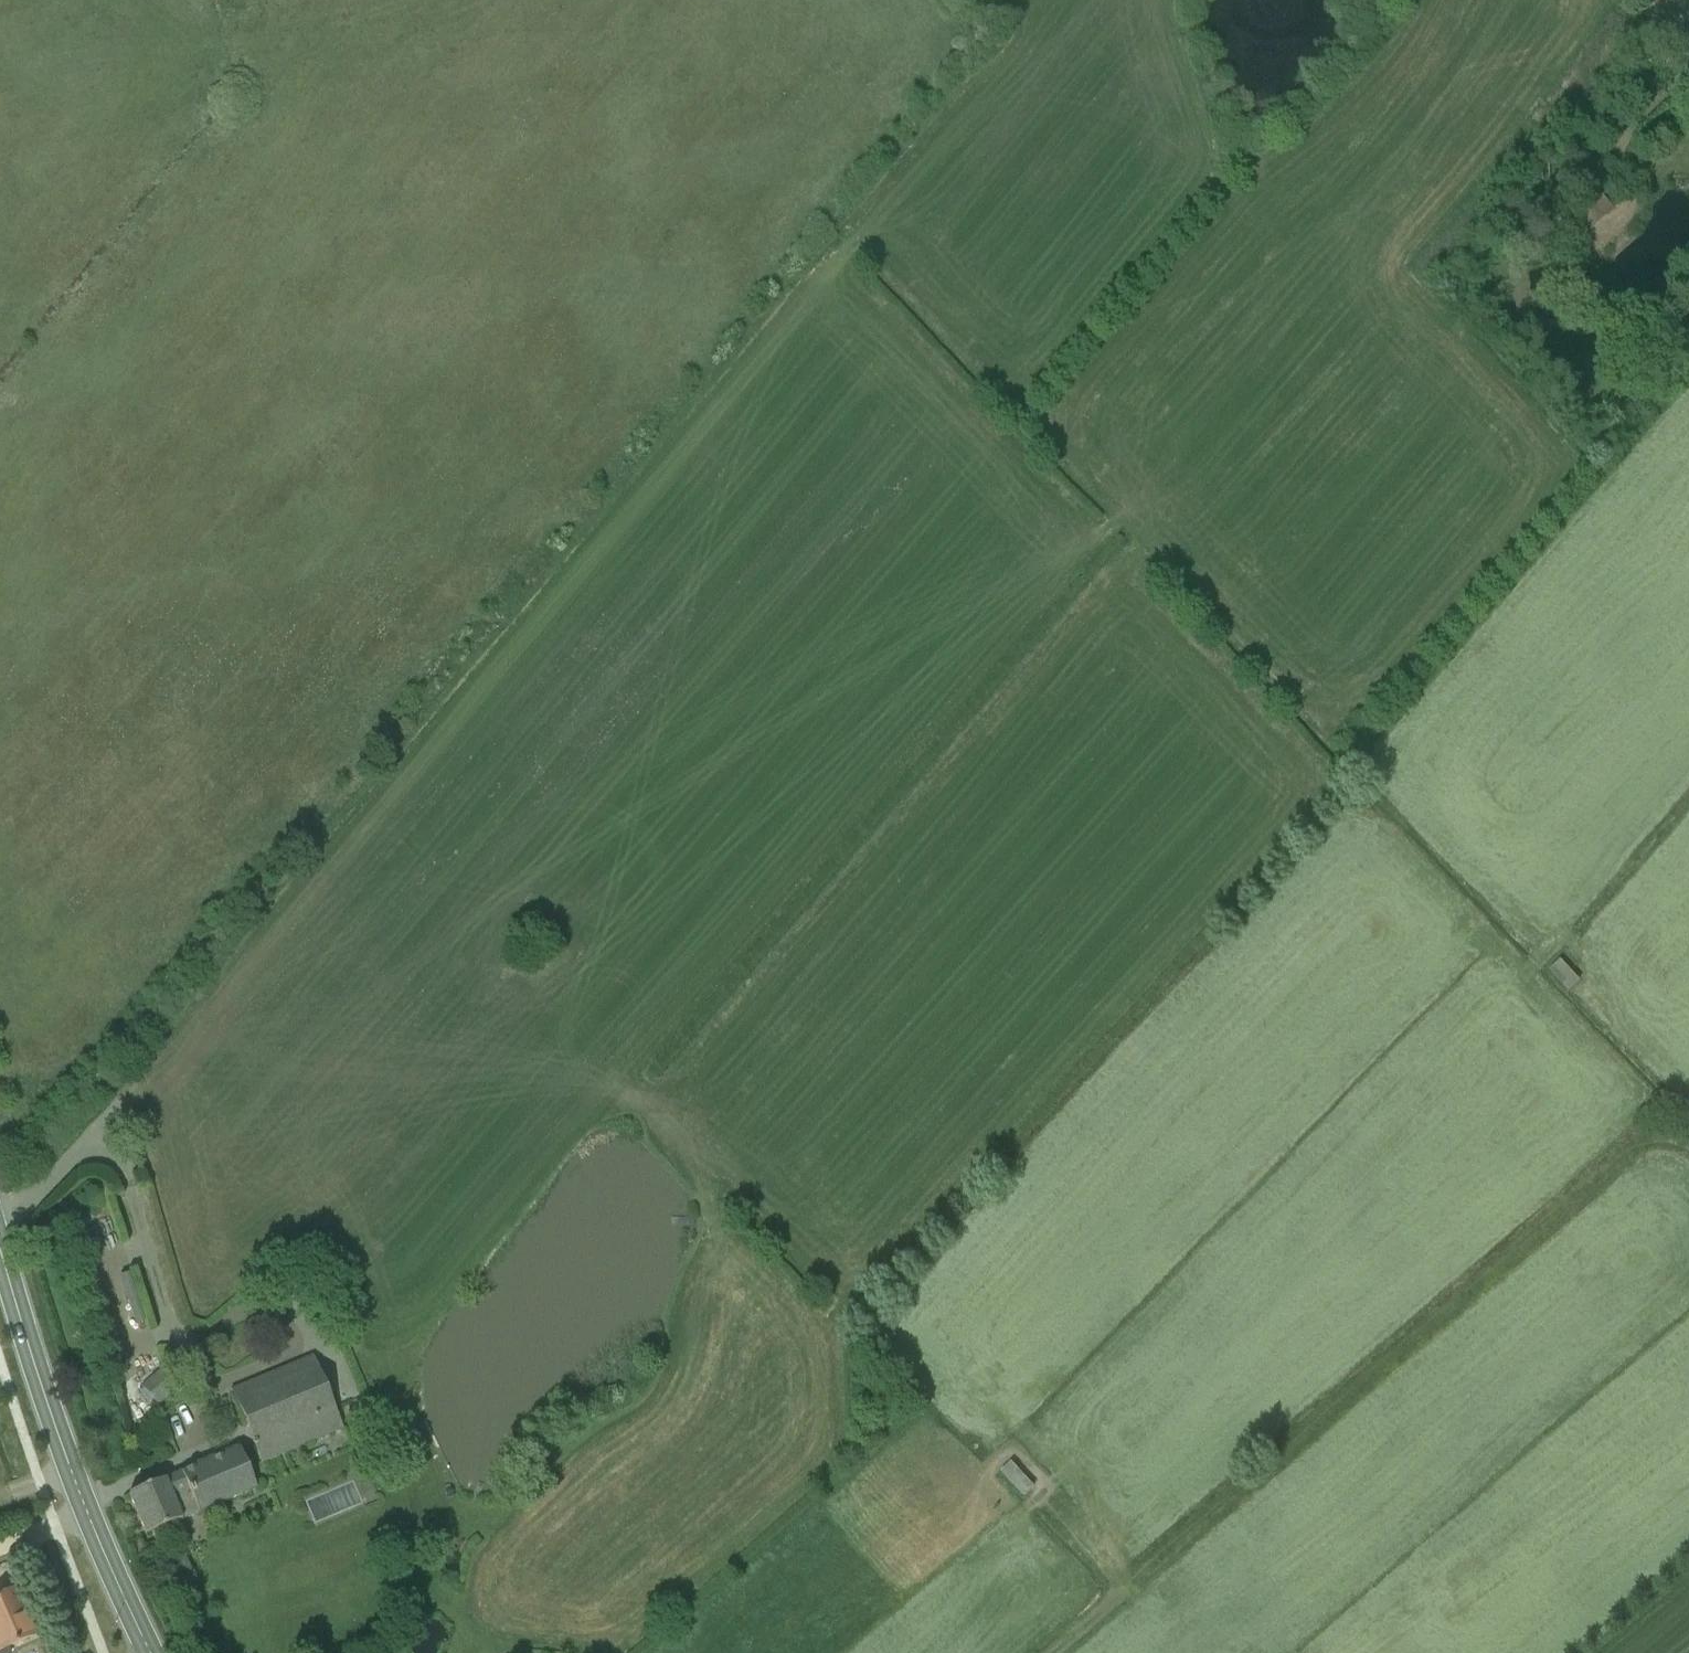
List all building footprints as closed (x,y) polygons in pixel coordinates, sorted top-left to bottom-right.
[(119,1217),(122,1231),(136,1229),(134,1215),(119,1217)] [(265,1463),(344,1431),(316,1362),(237,1393),(265,1463)] [(1036,1458),(1021,1473),(1045,1497),(1060,1482),(1036,1458)] [(146,1531),(198,1510),(181,1470),(129,1491),(146,1531)] [(379,1484),(355,1487),(358,1508),(382,1505),(379,1484)] [(38,1634),(19,1583),(0,1590),(0,1648),(38,1634)]
